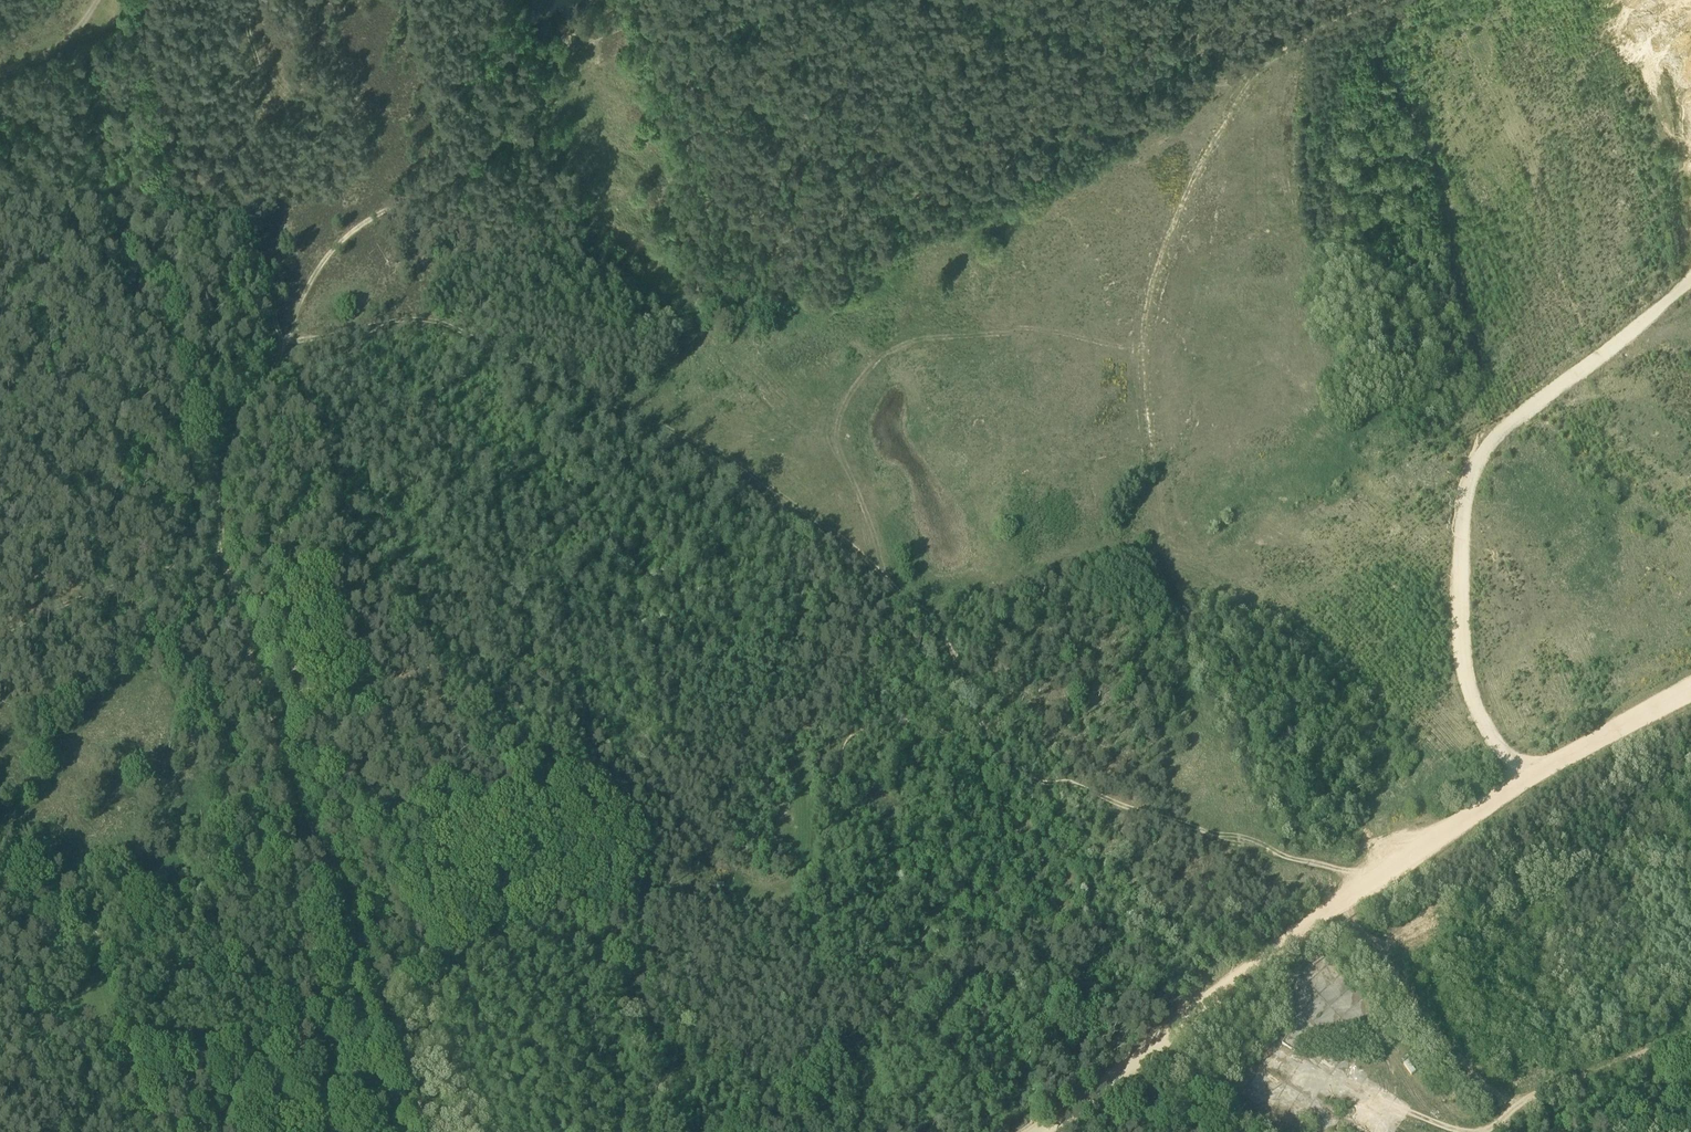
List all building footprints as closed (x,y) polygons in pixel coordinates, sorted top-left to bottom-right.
[(1411,1073),(1417,1070),(1410,1059),(1404,1062),(1411,1073)] [(1305,1122),(1314,1127),(1318,1122),(1309,1116),(1305,1122)]
